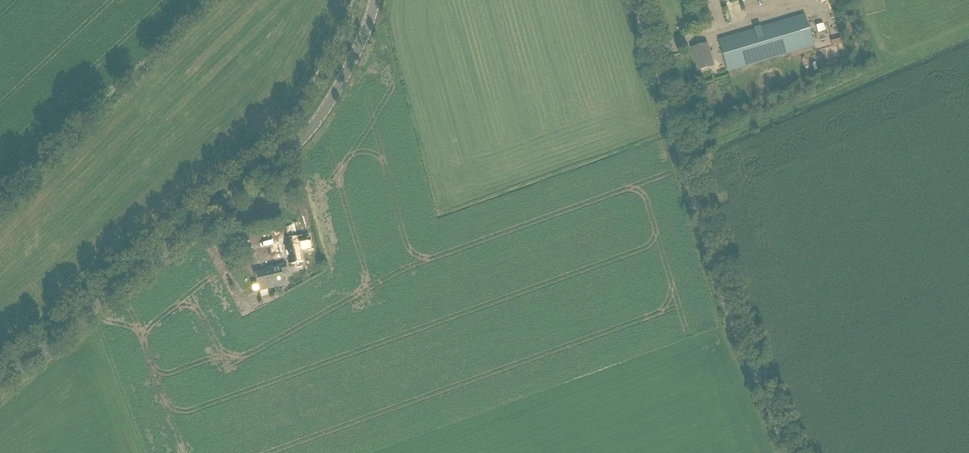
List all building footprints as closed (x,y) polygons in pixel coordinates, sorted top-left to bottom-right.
[(719,41),(728,72),(814,47),(805,16),(719,41)] [(692,49),(699,71),(713,67),(707,46),(706,44),(692,49)] [(290,263),(290,266),(304,263),(302,253),(312,251),(309,235),(285,239),(287,250),(290,263)] [(286,250),(279,251),(281,263),(288,262),(286,250)] [(256,278),(255,278),(256,279),(257,279),(257,282),(252,283),(254,291),(259,289),(259,291),(285,285),(283,276),(287,275),(285,265),(270,268),(271,271),(256,274),(256,278)]
